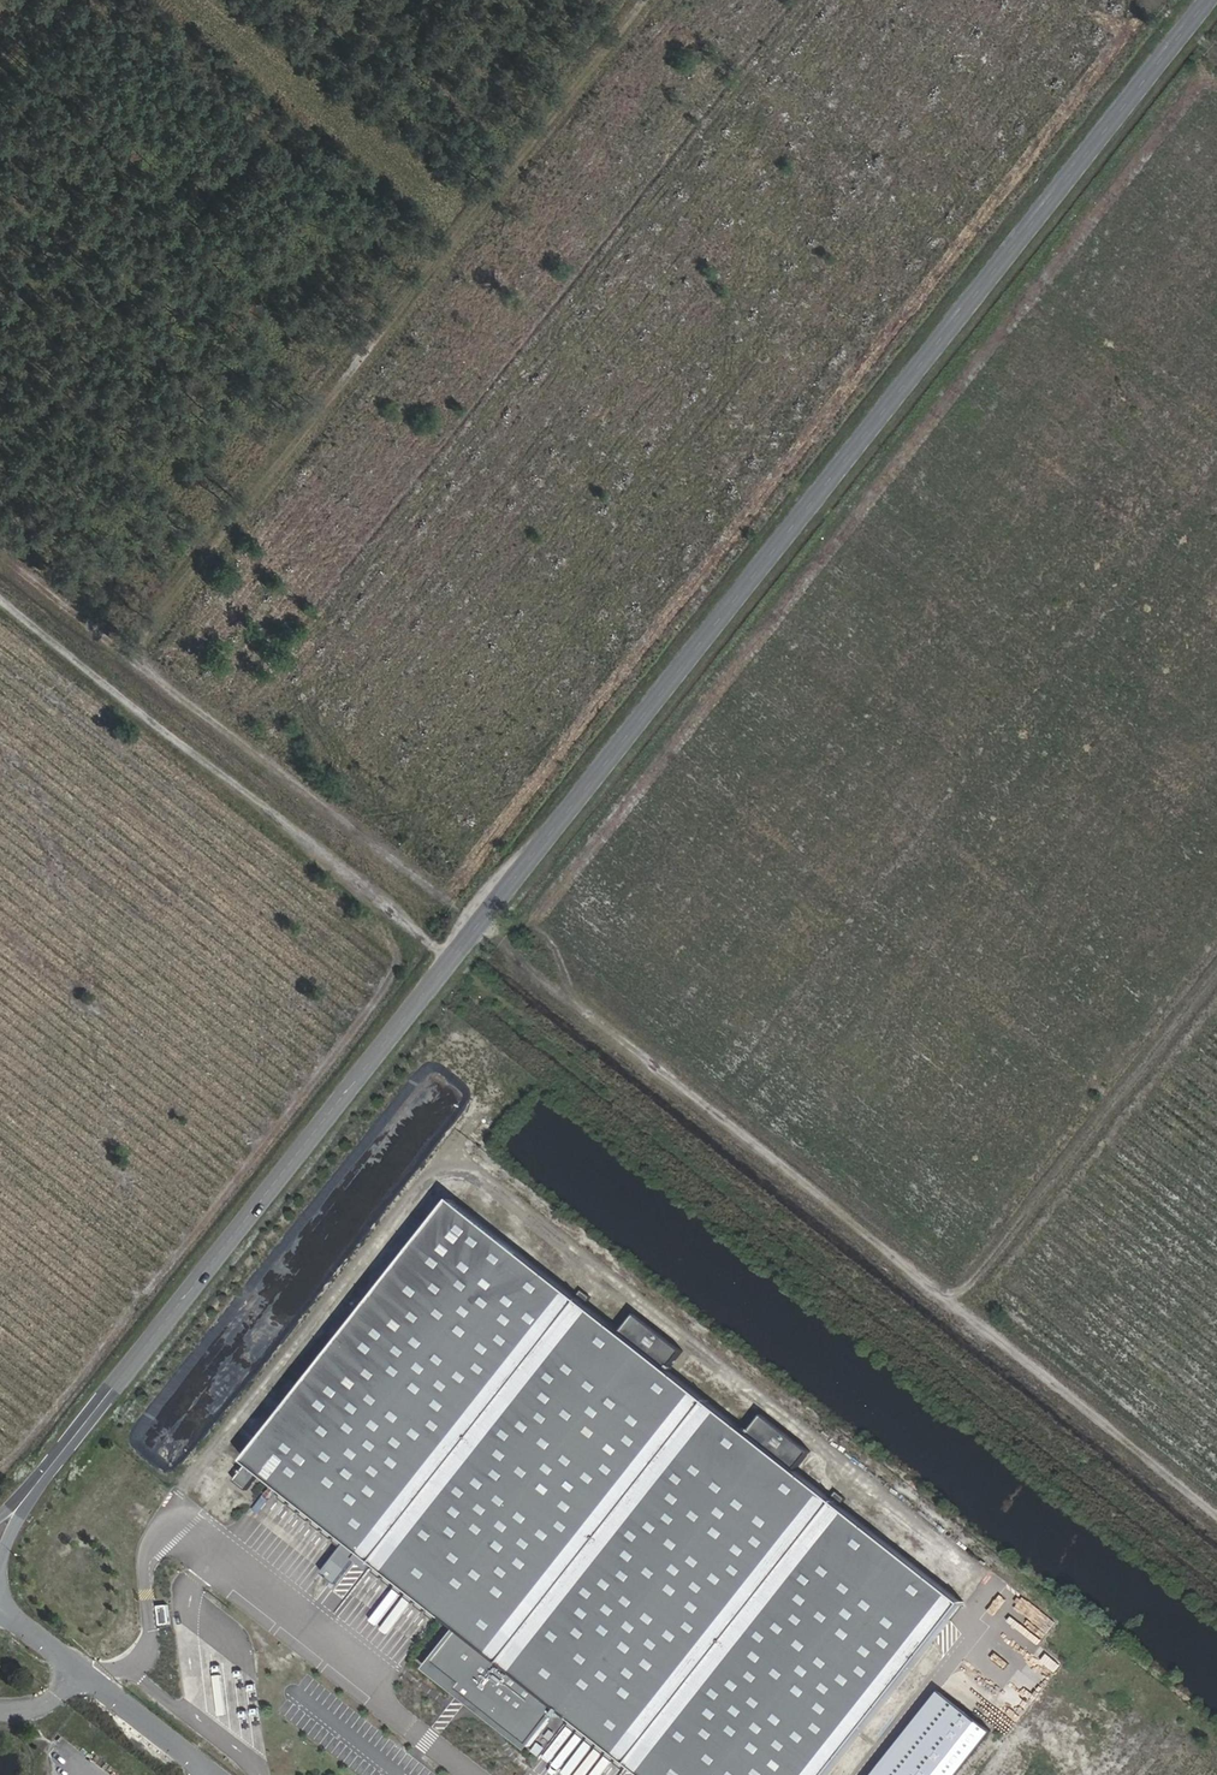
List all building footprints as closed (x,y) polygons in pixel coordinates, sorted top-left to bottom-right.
[(440,1202),(236,1463),(238,1465),(225,1483),(238,1493),(251,1475),(450,1628),(425,1661),(453,1684),(450,1688),(523,1745),(552,1707),(641,1774),(818,1774),(955,1597),(830,1501),(836,1494),(826,1486),(821,1494),(785,1466),(800,1447),(752,1410),(738,1429),(657,1367),(671,1348),(623,1311),(609,1330),(573,1303),(579,1296),(569,1289),(563,1296),(440,1202)] [(1045,1631),(1053,1621),(1038,1608),(1029,1619),(1045,1631)]
